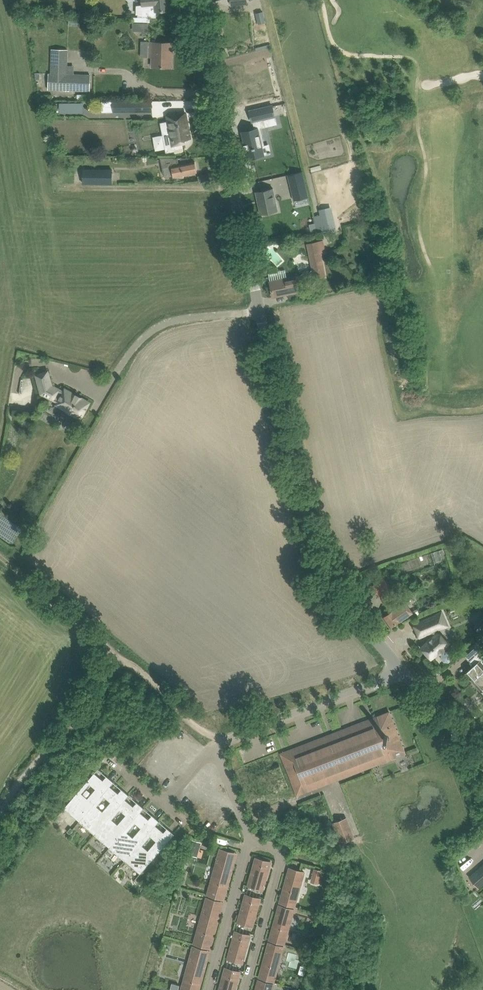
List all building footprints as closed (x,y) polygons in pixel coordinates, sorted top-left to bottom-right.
[(143,6),(138,6),(137,17),(156,17),(157,11),(169,10),(168,0),(142,0),(143,6)] [(132,30),(140,30),(143,33),(148,31),(149,22),(133,21),(132,30)] [(172,52),(173,42),(147,42),(147,52),(150,52),(150,66),(169,67),(170,52),(172,52)] [(49,89),(90,90),(91,74),(67,74),(68,50),(52,49),(51,73),(49,73),(49,89)] [(113,101),(113,111),(142,111),(142,101),(113,101)] [(252,122),(253,121),(255,128),(242,131),(245,144),(244,144),(244,145),(245,145),(246,149),(245,149),(245,150),(246,149),(248,159),(264,155),(262,146),(265,145),(261,128),(266,127),(264,119),(275,116),(272,105),(249,111),(252,122)] [(191,137),(186,112),(176,114),(168,116),(167,116),(169,124),(162,126),(164,135),(170,133),(173,145),(175,145),(185,143),(184,139),(191,137)] [(177,165),(176,157),(162,157),(165,168),(168,167),(170,173),(172,173),(173,177),(184,178),(184,175),(197,172),(195,161),(177,165)] [(85,183),(112,184),(112,169),(85,168),(85,183)] [(309,197),(302,171),(288,174),(294,200),(309,197)] [(273,188),(256,192),(261,214),(278,211),(273,188)] [(338,232),(331,206),(319,209),(320,214),(314,215),(317,231),(324,230),(325,235),(338,232)] [(307,243),(312,269),(314,279),(326,277),(321,253),(326,252),(323,239),(307,243)] [(314,279),(312,269),(310,272),(302,273),(300,276),(280,280),(270,282),(273,297),(283,295),(292,293),(293,300),(301,298),(299,291),(303,291),(301,282),(305,284),(312,283),(314,279)] [(65,408),(63,413),(71,417),(73,413),(81,417),(89,402),(65,389),(64,392),(54,386),(50,371),(37,374),(42,392),(58,401),(57,404),(65,408)] [(373,586),(386,604),(397,597),(384,578),(373,586)] [(403,603),(383,617),(390,627),(403,618),(410,613),(403,603)] [(414,625),(419,636),(441,627),(436,616),(414,625)] [(442,654),(442,658),(444,661),(449,662),(452,659),(452,654),(450,651),(445,651),(444,649),(445,649),(443,647),(448,643),(439,632),(422,647),(431,658),(438,651),(440,653),(441,652),(442,654)] [(473,683),(482,673),(482,663),(480,660),(482,657),(482,654),(481,651),(482,649),(476,642),(463,653),(474,665),(465,673),(473,683)] [(473,683),(482,694),(482,673),(473,683)] [(361,732),(346,738),(351,748),(378,738),(382,749),(375,751),(377,755),(375,756),(378,763),(382,761),(382,762),(396,756),(393,749),(402,746),(402,747),(403,747),(389,712),(373,718),(372,719),(373,720),(369,722),(369,721),(358,725),(361,732)] [(343,730),(328,736),(332,748),(327,749),(330,756),(351,748),(346,738),(343,730)] [(332,748),(328,736),(282,754),(298,793),(332,780),(329,773),(324,759),(330,756),(327,749),(332,748)] [(351,748),(330,756),(324,759),(329,773),(375,756),(377,755),(375,751),(382,749),(378,738),(351,748)] [(64,808),(80,821),(110,786),(114,782),(107,776),(103,780),(95,773),(99,769),(98,768),(64,808)] [(80,821),(95,834),(125,799),(129,795),(122,789),(118,793),(110,786),(80,821)] [(95,834),(110,847),(140,812),(144,808),(137,802),(133,806),(125,799),(95,834)] [(110,847),(125,860),(155,825),(156,825),(159,821),(152,815),(149,819),(140,812),(110,847)] [(346,817),(335,822),(333,822),(341,843),(354,838),(346,817)] [(155,825),(125,860),(141,873),(174,834),(167,828),(164,832),(156,825),(155,825)] [(192,841),(190,847),(199,850),(200,843),(192,841)] [(208,894),(224,899),(233,864),(223,861),(226,850),(221,848),(216,866),(220,867),(216,881),(212,880),(208,894)] [(256,857),(254,864),(248,885),(263,889),(271,861),(256,857)] [(475,872),(469,877),(479,888),(482,884),(482,871),(480,867),(475,872)] [(314,869),(313,875),(321,877),(323,871),(314,869)] [(297,877),(288,874),(280,902),(295,906),(304,872),(299,870),(297,877)] [(194,943),(210,947),(220,913),(209,910),(213,898),(207,897),(202,916),(206,917),(202,930),(198,929),(194,943)] [(238,922),(253,926),(260,898),(255,897),(253,903),(244,901),(238,922)] [(279,905),(277,911),(270,939),(284,943),(294,909),(279,905)] [(228,958),(242,962),(250,935),(236,930),(228,958)] [(269,942),(267,949),(259,977),(274,981),(284,946),(269,942)] [(206,962),(196,959),(199,947),(193,946),(188,965),(192,966),(188,979),(184,977),(181,989),(198,989),(206,962)] [(304,950),(301,959),(307,961),(310,951),(304,950)] [(240,971),(225,967),(219,989),(235,989),(240,971)] [(256,989),(271,989),(273,983),(268,982),(259,979),(257,986),(256,989)]
